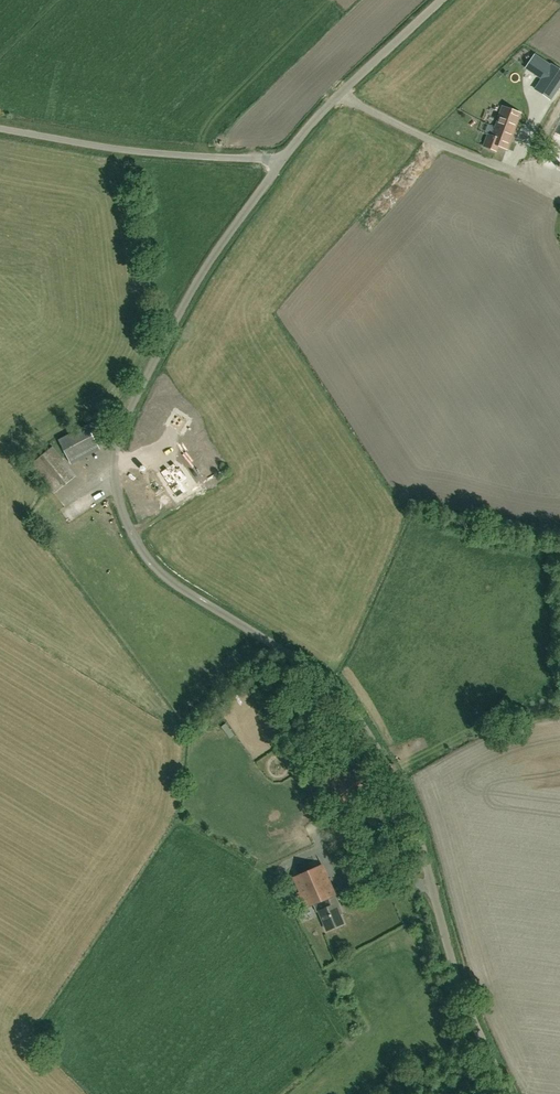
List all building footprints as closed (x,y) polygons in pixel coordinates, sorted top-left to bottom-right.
[(551,65),(551,66),(535,55),(526,68),(542,79),(541,80),(535,90),(550,100),(556,91),(559,85),(559,71),(551,65)] [(497,145),(506,149),(519,113),(502,107),(499,115),(499,116),(491,137),(487,135),(483,146),(495,150),(497,145)] [(69,464),(87,454),(97,449),(94,443),(104,437),(96,420),(85,426),(85,427),(57,442),(69,464)] [(54,493),(75,476),(52,447),(31,465),(54,493)] [(174,463),(160,472),(177,498),(183,494),(187,491),(193,487),(188,479),(180,467),(177,461),(174,463)] [(387,857),(398,864),(404,857),(392,849),(387,857)] [(313,904),(316,912),(318,912),(326,930),(342,923),(337,911),(339,910),(333,896),(334,895),(322,865),(294,877),(307,907),(313,904)]
